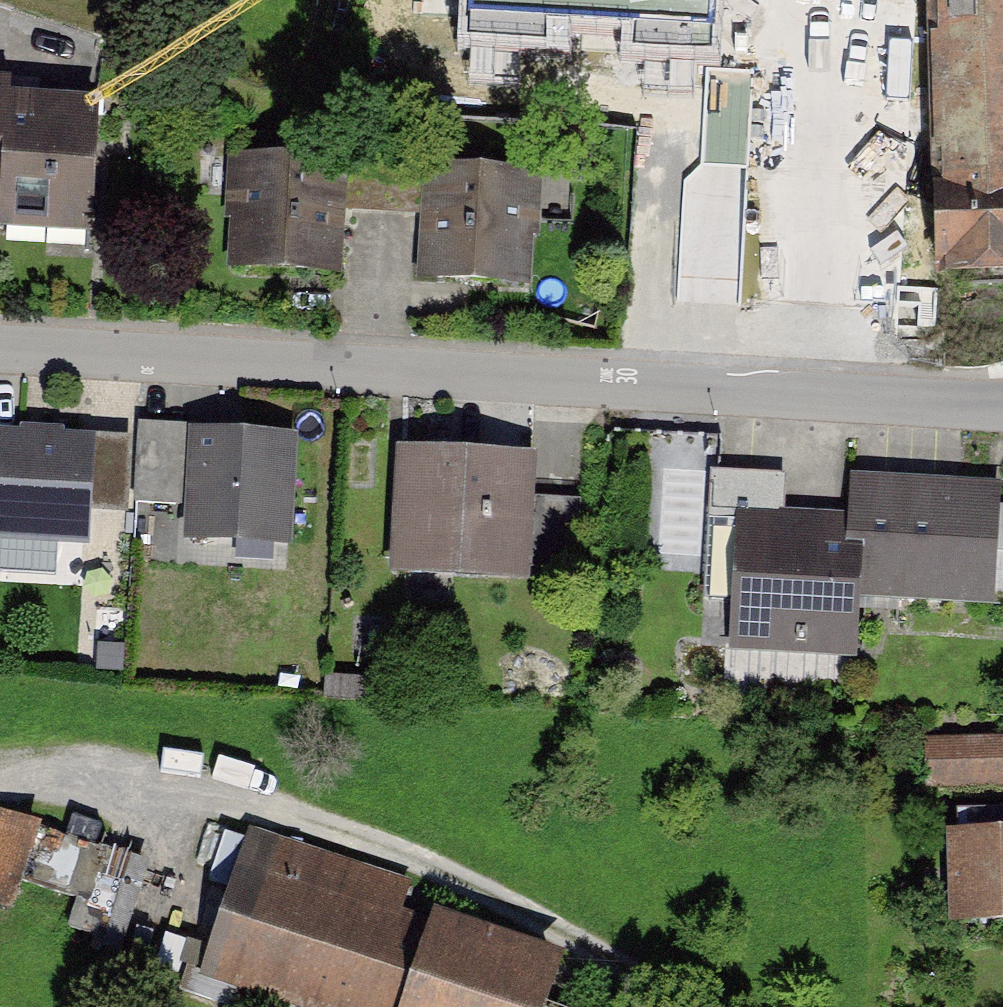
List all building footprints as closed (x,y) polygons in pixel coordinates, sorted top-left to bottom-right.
[(467,28),(711,43),(714,0),(469,0),(467,28)] [(916,20),(915,284),(1002,284),(1002,20),(916,20)] [(0,98),(0,250),(81,251),(83,98),(0,98)] [(347,177),(236,172),(230,281),(342,286),(347,177)] [(537,185),(428,181),(424,290),(534,293),(537,185)] [(286,440),(137,432),(133,515),(182,518),(180,550),(279,555),(286,440)] [(0,445),(0,547),(90,550),(91,518),(129,519),(131,448),(0,445)] [(542,450),(395,449),(395,578),(542,579),(542,450)] [(855,616),(1002,615),(1002,461),(850,462),(850,513),(733,514),(734,650),(855,649),(855,616)] [(919,734),(919,788),(1002,787),(1002,733),(919,734)] [(45,827),(0,814),(0,909),(19,915),(45,827)] [(130,955),(151,858),(45,835),(34,887),(82,897),(72,943),(130,955)] [(233,1006),(543,1006),(558,968),(242,845),(186,989),(233,1006)] [(939,855),(948,947),(1002,942),(1002,848),(939,855)]
